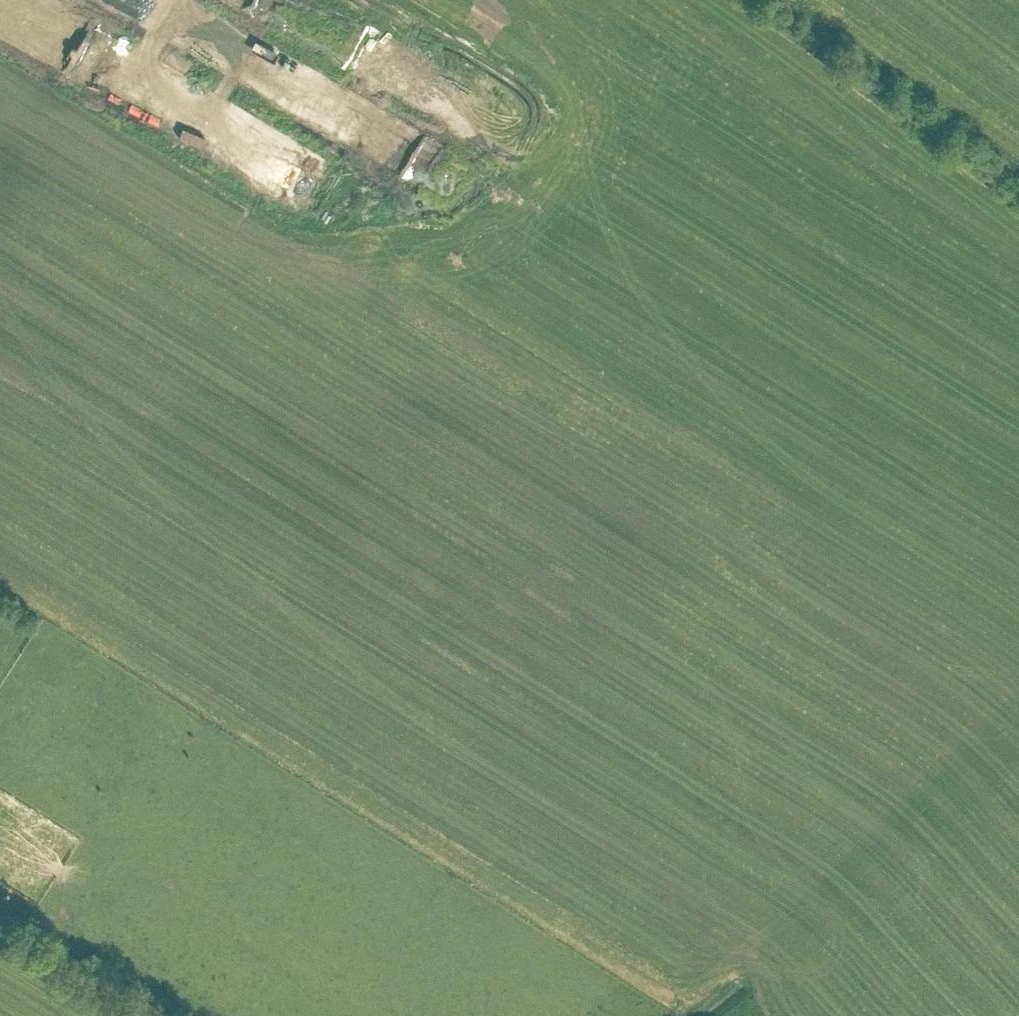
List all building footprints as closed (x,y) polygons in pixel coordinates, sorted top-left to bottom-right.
[(225,146),(215,175),(242,184),(252,155),(225,146)]
